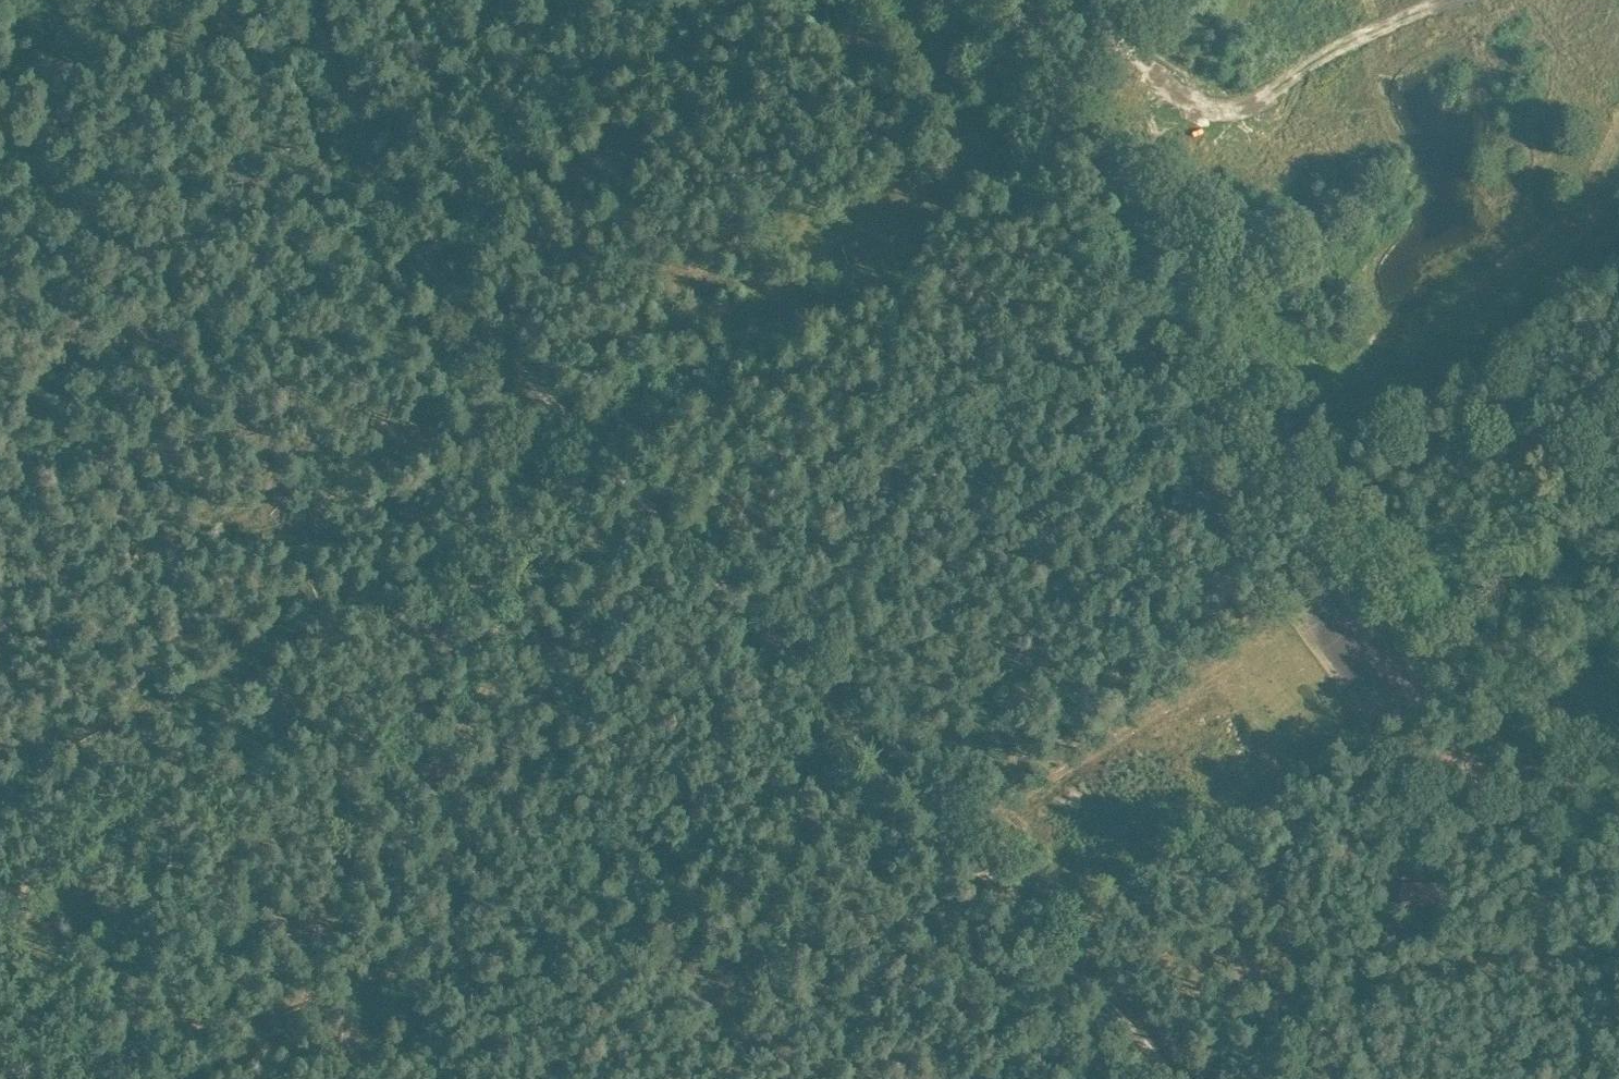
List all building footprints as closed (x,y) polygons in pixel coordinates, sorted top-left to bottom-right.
[(873,237),(844,248),(851,265),(879,253),(873,237)] [(949,277),(941,284),(952,297),(960,290),(949,277)] [(963,334),(969,342),(982,332),(976,324),(963,334)] [(1446,808),(1454,817),(1465,807),(1456,798),(1446,808)] [(1446,885),(1403,885),(1403,905),(1447,905),(1446,885)]
